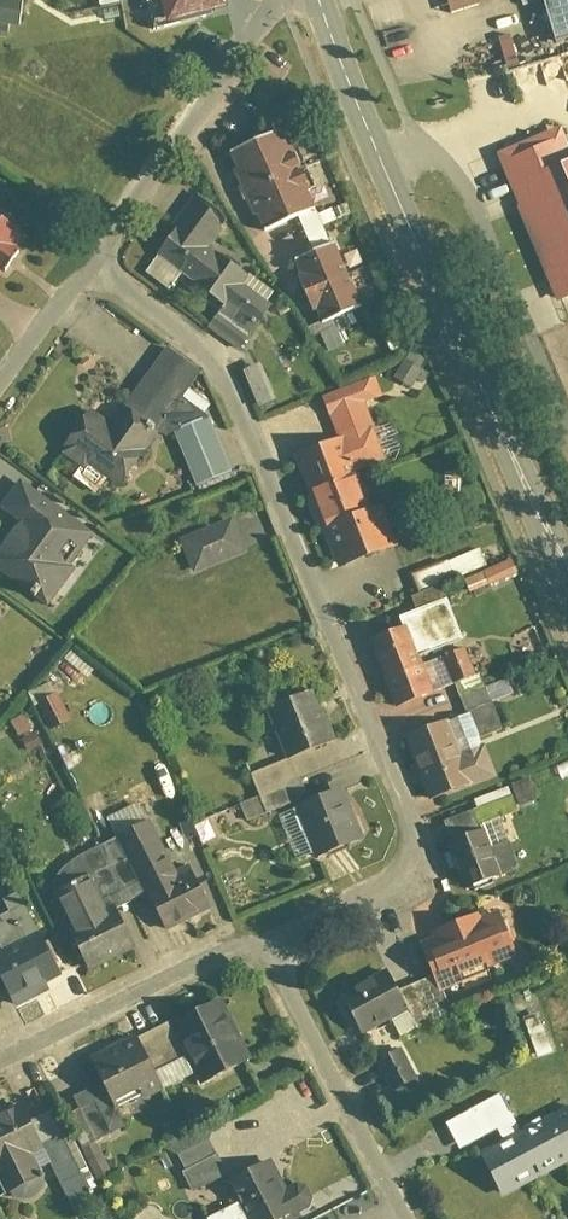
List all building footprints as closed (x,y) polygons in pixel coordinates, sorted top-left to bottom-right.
[(20,31),(23,0),(0,0),(0,29),(20,31)] [(151,33),(225,15),(222,0),(143,0),(151,33)] [(444,20),(512,0),(438,0),(444,20)] [(554,49),(567,45),(567,0),(540,0),(554,49)] [(567,298),(567,127),(506,152),(566,298),(567,298)] [(237,152),(268,230),(323,208),(292,130),(237,152)] [(227,312),(259,334),(280,305),(249,283),(255,275),(217,248),(232,227),(203,192),(159,254),(231,306),(227,312)] [(22,240),(0,224),(0,272),(22,240)] [(300,260),(329,326),(370,308),(342,242),(300,260)] [(171,346),(129,404),(164,429),(206,372),(171,346)] [(400,379),(416,389),(428,371),(412,360),(400,379)] [(243,372),(258,410),(275,404),(260,365),(243,372)] [(378,377),(322,399),(340,444),(297,460),(339,571),(400,548),(384,505),(374,508),(361,473),(392,461),(370,405),(386,399),(378,377)] [(94,465),(126,488),(167,431),(164,429),(129,404),(116,421),(98,408),(66,452),(90,470),(94,465)] [(182,431),(203,486),(239,472),(218,417),(182,431)] [(54,607),(82,570),(76,566),(100,534),(27,480),(6,508),(27,523),(0,559),(0,566),(54,607)] [(187,539),(201,574),(255,552),(240,517),(187,539)] [(470,596),(518,575),(512,561),(464,581),(470,596)] [(411,629),(378,642),(403,708),(441,693),(427,657),(470,640),(454,599),(407,617),(411,629)] [(323,691),(276,709),(295,759),(299,757),(343,740),(323,691)] [(43,705),(57,732),(78,722),(65,694),(43,705)] [(458,718),(412,736),(439,804),(507,777),(495,748),(473,757),(458,718)] [(27,740),(34,752),(49,743),(42,731),(27,740)] [(299,757),(295,759),(259,773),(267,794),(308,778),(299,757)] [(267,794),(245,803),(253,824),(284,812),(316,799),(308,778),(267,794)] [(524,806),(538,799),(527,780),(513,787),(524,806)] [(316,799),(284,812),(306,866),(373,839),(352,785),(316,799)] [(155,893),(175,931),(218,909),(195,864),(184,870),(158,820),(126,836),(155,893)] [(492,828),(453,843),(474,896),(530,873),(518,844),(502,850),(492,828)] [(155,893),(126,836),(88,855),(101,881),(117,912),(126,908),(155,893)] [(146,948),(126,908),(117,912),(101,881),(63,900),(99,971),(146,948)] [(48,931),(34,904),(0,921),(0,955),(48,931)] [(449,986),(526,954),(506,906),(429,938),(444,974),(449,986)] [(71,977),(48,931),(0,955),(0,961),(21,1002),(71,977)] [(366,1038),(416,1012),(392,966),(342,992),(366,1038)] [(444,974),(417,986),(433,1024),(460,1012),(449,986),(444,974)] [(211,1086),(259,1063),(228,1000),(181,1023),(211,1086)] [(549,1046),(537,1015),(523,1021),(535,1051),(549,1046)] [(128,1111),(172,1089),(152,1048),(108,1069),(128,1111)] [(383,1062),(400,1094),(426,1081),(410,1049),(383,1062)] [(486,1156),(511,1200),(567,1169),(567,1111),(486,1156)] [(59,1166),(35,1117),(0,1134),(0,1168),(10,1189),(59,1166)] [(192,1193),(226,1177),(206,1133),(172,1149),(192,1193)] [(309,1213),(280,1152),(232,1176),(253,1218),(297,1218),(309,1213)]
